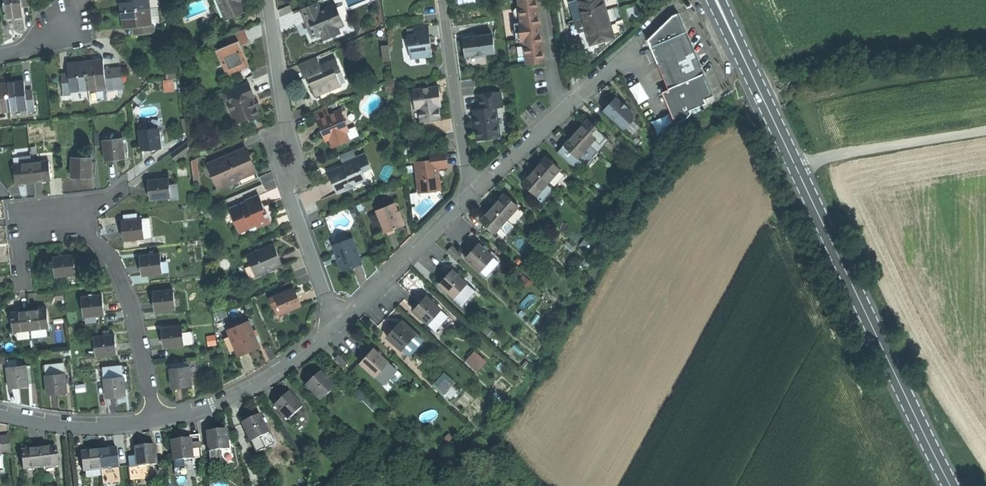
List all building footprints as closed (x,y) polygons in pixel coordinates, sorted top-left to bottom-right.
[(5,20),(14,19),(23,18),(21,4),(21,0),(3,0),(5,20)] [(149,0),(120,0),(121,5),(122,13),(150,9),(149,0)] [(225,19),(235,14),(236,17),(240,15),(244,7),(242,3),(244,2),(243,0),(217,0),(225,19)] [(546,63),(538,0),(526,0),(519,1),(522,24),(516,25),(519,43),(525,43),(528,65),(537,64),(546,63)] [(586,56),(601,52),(600,48),(606,46),(605,42),(610,41),(615,40),(614,36),(620,35),(617,23),(623,21),(617,0),(570,0),(586,56)] [(311,21),(313,27),(316,26),(319,35),(320,36),(324,35),(326,40),(341,34),(338,28),(345,25),(336,5),(319,12),(316,3),(301,10),(306,23),(311,21)] [(152,27),(150,9),(122,13),(123,21),(124,31),(138,29),(152,27)] [(677,13),(671,16),(661,27),(648,41),(670,89),(664,92),(677,123),(694,114),(693,111),(709,104),(707,100),(715,96),(677,13)] [(226,21),(227,24),(241,18),(240,15),(236,17),(226,21)] [(311,21),(306,23),(310,31),(313,38),(319,35),(316,26),(313,27),(311,21)] [(411,59),(432,56),(430,43),(427,24),(413,26),(414,35),(407,36),(411,59)] [(138,29),(139,36),(155,34),(155,27),(152,27),(138,29)] [(250,43),(245,30),(225,38),(228,47),(217,52),(223,65),(227,63),(231,73),(240,69),(239,67),(248,63),(245,55),(242,47),(250,43)] [(495,53),(492,34),(463,38),(464,47),(465,57),(475,55),(475,57),(485,55),(485,54),(495,53)] [(306,79),(308,78),(313,88),(317,97),(342,86),(336,74),(342,71),(337,60),(321,66),(317,57),(299,65),(306,79)] [(107,89),(105,75),(105,71),(103,61),(95,62),(86,63),(90,91),(107,89)] [(90,91),(86,63),(77,64),(69,65),(70,79),(72,93),(90,91)] [(227,75),(231,73),(227,63),(223,65),(227,75)] [(105,75),(112,75),(114,91),(123,90),(121,69),(105,71),(105,75)] [(112,75),(105,75),(107,89),(107,92),(114,91),(112,75)] [(70,79),(62,80),(64,97),(72,96),(72,93),(70,79)] [(8,84),(11,112),(28,110),(27,96),(25,82),(17,83),(8,84)] [(256,99),(249,83),(227,92),(231,103),(231,109),(234,116),(237,115),(241,124),(250,120),(251,123),(256,120),(261,119),(253,100),(256,99)] [(11,112),(8,84),(0,85),(0,114),(11,112)] [(633,88),(640,101),(647,98),(640,84),(633,88)] [(429,118),(430,121),(440,119),(439,106),(438,98),(440,98),(439,93),(438,86),(412,89),(415,109),(419,108),(420,119),(429,118)] [(476,131),(477,139),(499,136),(499,131),(495,107),(502,106),(500,91),(477,94),(479,108),(476,109),(477,119),(474,120),(476,131)] [(29,113),(36,112),(34,95),(27,96),(28,110),(29,113)] [(611,104),(605,111),(625,130),(634,121),(634,114),(628,108),(622,102),(622,103),(617,98),(611,104)] [(317,122),(333,115),(329,107),(314,114),(317,122)] [(341,111),(338,113),(347,133),(350,131),(341,111)] [(329,140),(333,149),(349,142),(345,134),(347,133),(338,113),(333,115),(317,122),(321,130),(325,138),(328,137),(329,140)] [(603,133),(589,120),(583,127),(577,134),(592,146),(603,133)] [(641,127),(634,121),(625,130),(633,137),(641,127)] [(161,149),(159,129),(140,131),(143,151),(150,150),(161,149)] [(103,134),(104,141),(123,139),(122,132),(103,134)] [(609,139),(603,133),(592,146),(598,152),(609,139)] [(592,146),(577,134),(572,140),(565,147),(580,160),(580,159),(592,146)] [(104,141),(106,161),(117,160),(125,159),(123,139),(104,141)] [(172,153),(178,162),(190,152),(189,142),(172,153)] [(583,162),(587,165),(598,152),(592,146),(580,159),(583,162)] [(580,160),(565,147),(559,154),(576,170),(583,162),(580,159),(580,160)] [(251,162),(246,149),(209,165),(216,183),(235,175),(238,180),(256,172),(251,162)] [(344,165),(344,164),(356,159),(353,151),(340,156),(344,165)] [(419,191),(440,189),(438,167),(447,166),(447,159),(446,152),(431,154),(432,160),(416,162),(419,191)] [(366,155),(357,159),(364,174),(369,171),(372,169),(366,155)] [(81,177),(91,177),(91,157),(72,158),(72,177),(81,177)] [(536,171),(550,184),(561,171),(562,170),(547,158),(541,165),(536,171)] [(198,159),(191,159),(193,178),(200,177),(198,159)] [(362,175),(364,174),(357,159),(356,159),(344,164),(344,165),(345,167),(329,173),(334,184),(338,194),(353,188),(354,187),(355,184),(364,180),(362,175)] [(50,181),(48,163),(32,164),(34,183),(41,182),(50,181)] [(34,183),(32,164),(14,167),(16,185),(26,184),(34,183)] [(538,197),(550,184),(536,171),(530,177),(523,184),(538,197)] [(568,177),(561,171),(550,184),(556,190),(568,177)] [(256,172),(238,180),(233,182),(236,188),(258,179),(256,172)] [(238,180),(235,175),(216,183),(219,188),(233,182),(238,180)] [(150,192),(151,201),(170,199),(171,199),(170,186),(169,180),(149,182),(150,192)] [(536,199),(543,205),(556,190),(550,184),(538,197),(536,199)] [(493,208),(507,221),(519,208),(505,195),(499,202),(493,208)] [(269,216),(270,216),(268,213),(267,213),(264,206),(260,196),(247,201),(247,202),(230,210),(235,221),(238,220),(241,226),(255,220),(258,227),(259,228),(271,223),(269,216)] [(406,225),(402,216),(400,216),(398,212),(395,203),(377,211),(387,233),(396,229),(406,225)] [(496,233),(507,221),(493,208),(487,215),(482,221),(496,234),(496,233)] [(507,221),(514,227),(526,214),(519,208),(507,221)] [(123,233),(124,242),(143,240),(142,224),(141,220),(122,222),(123,233)] [(238,220),(235,221),(241,234),(258,227),(255,220),(241,226),(238,220)] [(507,221),(496,233),(503,239),(514,227),(507,221)] [(142,224),(143,240),(150,239),(149,224),(142,224)] [(343,272),(362,265),(353,239),(334,246),(337,256),(338,255),(339,259),(341,262),(340,262),(343,272)] [(458,260),(463,255),(453,245),(448,251),(458,260)] [(484,249),(480,245),(473,252),(467,259),(482,272),(494,258),(484,249)] [(275,246),(248,257),(257,278),(284,267),(280,258),(275,246)] [(487,246),(484,249),(494,258),(482,272),(488,278),(504,262),(487,246)] [(143,267),(144,275),(169,273),(168,261),(161,261),(160,254),(155,255),(151,255),(141,257),(143,267)] [(76,276),(74,257),(67,258),(55,259),(57,278),(76,276)] [(440,285),(455,299),(468,285),(453,271),(446,279),(440,285)] [(477,293),(468,285),(455,299),(463,307),(477,293)] [(271,299),(274,308),(280,305),(284,313),(302,305),(299,298),(296,289),(271,299)] [(176,310),(173,291),(153,293),(155,304),(156,313),(176,310)] [(104,306),(103,297),(83,299),(85,317),(105,315),(104,306)] [(414,312),(428,325),(442,311),(427,297),(420,304),(414,312)] [(274,308),(277,316),(284,313),(280,305),(274,308)] [(47,329),(49,328),(47,310),(39,311),(30,312),(32,330),(47,329)] [(442,311),(428,325),(436,332),(449,318),(442,311)] [(17,332),(32,330),(30,312),(21,313),(13,314),(15,332),(17,332)] [(250,321),(228,330),(231,337),(237,350),(239,357),(250,352),(261,347),(257,337),(256,336),(253,331),(254,330),(250,321)] [(394,331),(387,338),(402,351),(415,337),(405,327),(400,324),(394,331)] [(407,325),(405,327),(415,337),(402,351),(409,358),(423,343),(423,340),(407,325)] [(164,341),(165,348),(185,346),(184,335),(183,327),(163,330),(164,341)] [(193,334),(184,335),(185,346),(194,345),(193,334)] [(96,338),(98,357),(117,355),(116,346),(115,336),(111,336),(105,337),(96,338)] [(237,350),(231,337),(225,339),(231,353),(237,350)] [(389,363),(374,350),(367,356),(360,364),(375,378),(389,363)] [(477,371),(487,361),(475,350),(465,360),(477,371)] [(339,355),(335,359),(345,368),(349,365),(339,355)] [(396,371),(389,363),(375,378),(383,385),(387,380),(396,371)] [(45,366),(46,376),(65,374),(64,364),(45,366)] [(104,368),(105,379),(124,377),(123,366),(104,368)] [(29,387),(27,367),(8,369),(10,389),(19,388),(29,387)] [(171,369),(173,389),(182,388),(192,388),(190,367),(172,369),(171,369)] [(401,375),(396,371),(387,380),(392,385),(401,375)] [(433,385),(445,394),(456,380),(445,371),(433,385)] [(321,401),(335,388),(322,373),(315,380),(307,387),(321,401)] [(67,394),(65,374),(46,376),(49,396),(58,395),(67,394)] [(126,397),(124,377),(105,379),(107,399),(117,398),(126,397)] [(303,407),(289,393),(282,400),(276,406),(289,420),(303,407)] [(269,434),(261,416),(251,421),(243,424),(252,442),(269,434)] [(220,451),(229,450),(227,430),(217,431),(208,432),(210,452),(211,466),(221,465),(220,451)] [(193,459),(202,458),(200,438),(191,439),(193,459)] [(12,453),(10,439),(0,440),(0,441),(1,454),(12,453)] [(181,440),(171,441),(173,461),(193,459),(191,439),(181,440)] [(138,467),(157,465),(156,446),(146,446),(136,447),(138,467)] [(39,450),(41,468),(59,466),(57,448),(47,449),(39,450)] [(102,470),(119,468),(117,449),(108,451),(100,452),(102,470)] [(24,470),(41,468),(39,450),(31,451),(22,452),(24,470)] [(91,453),(82,454),(85,472),(102,470),(100,452),(91,453)]
